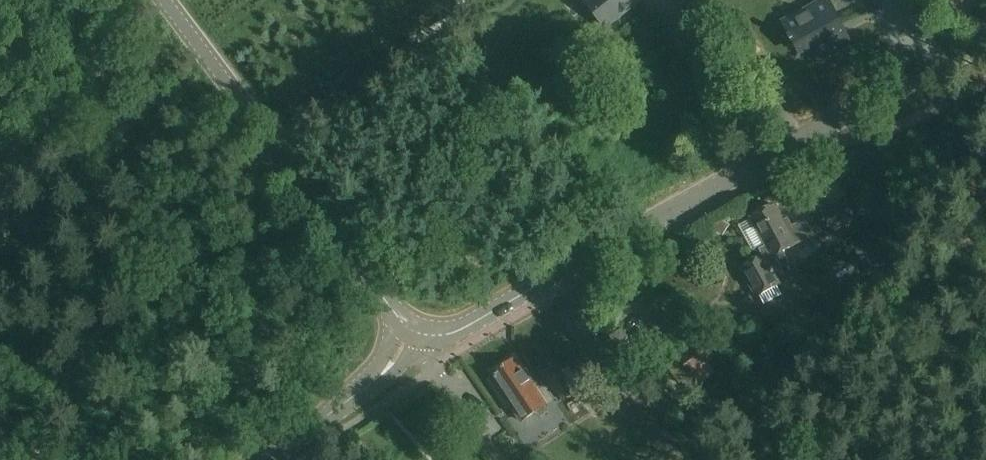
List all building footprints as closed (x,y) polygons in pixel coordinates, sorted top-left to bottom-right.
[(589,2),(607,25),(639,0),(591,0),(589,2)] [(819,63),(851,46),(839,24),(841,23),(829,0),(826,0),(784,23),(795,44),(806,38),(819,63)] [(847,195),(820,212),(833,233),(860,216),(847,195)] [(764,255),(742,268),(758,296),(781,283),(768,261),(774,257),(797,244),(775,204),(751,217),(767,245),(760,249),(764,255)] [(721,219),(715,229),(723,234),(730,224),(721,219)] [(800,260),(792,264),(797,273),(804,268),(800,260)] [(629,338),(623,329),(611,337),(617,346),(629,338)] [(536,391),(515,359),(490,376),(521,422),(546,406),(536,391)] [(577,390),(563,370),(548,381),(567,408),(578,399),(574,393),(577,390)]
